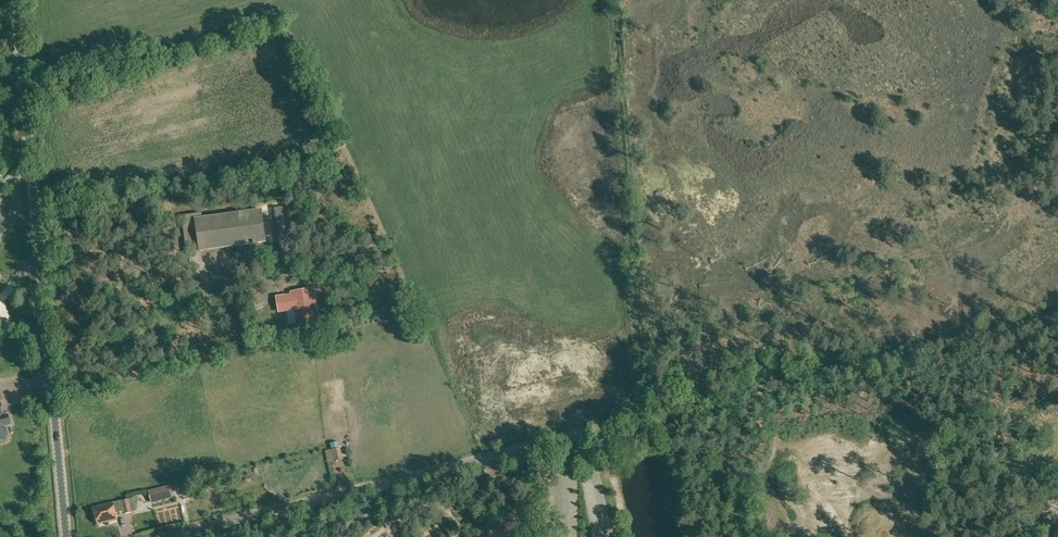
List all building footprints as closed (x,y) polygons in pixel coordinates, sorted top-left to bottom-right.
[(201,251),(265,242),(261,210),(196,219),(201,251)] [(295,256),(291,222),(276,224),(281,258),(295,256)] [(296,325),(318,321),(313,290),(297,292),(297,294),(277,297),(280,312),(294,309),(296,325)] [(7,440),(6,436),(8,435),(5,426),(10,424),(8,415),(3,417),(1,409),(0,409),(0,441),(7,440)] [(172,497),(170,486),(149,492),(151,502),(172,497)] [(125,514),(132,512),(129,499),(93,508),(98,524),(118,520),(116,514),(124,512),(125,514)]
